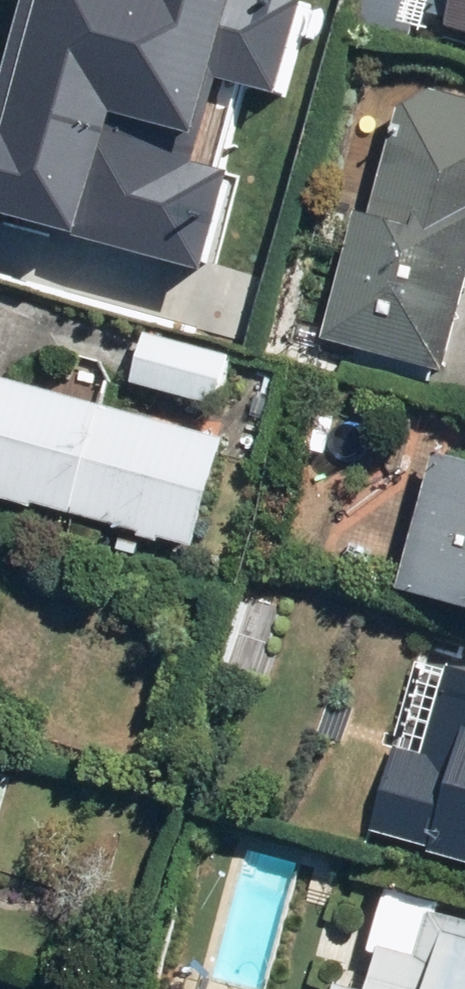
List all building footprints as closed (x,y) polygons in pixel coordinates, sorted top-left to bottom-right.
[(210,278),(239,181),(198,169),(220,92),(290,112),(320,9),(290,0),(50,0),(8,142),(0,140),(0,216),(210,278)] [(401,14),(464,36),(464,0),(406,0),(401,14)] [(410,84),(395,131),(368,219),(330,344),(447,380),(464,321),(464,101),(410,84)] [(136,339),(125,394),(224,414),(236,358),(136,339)] [(5,382),(0,398),(0,499),(193,555),(225,445),(5,382)] [(401,600),(464,618),(464,467),(440,460),(401,600)] [(283,601),(240,587),(218,655),(261,669),(283,601)] [(374,843),(464,869),(464,674),(426,663),(374,843)] [(432,916),(420,963),(379,952),(369,988),(464,988),(464,925),(432,916)]
